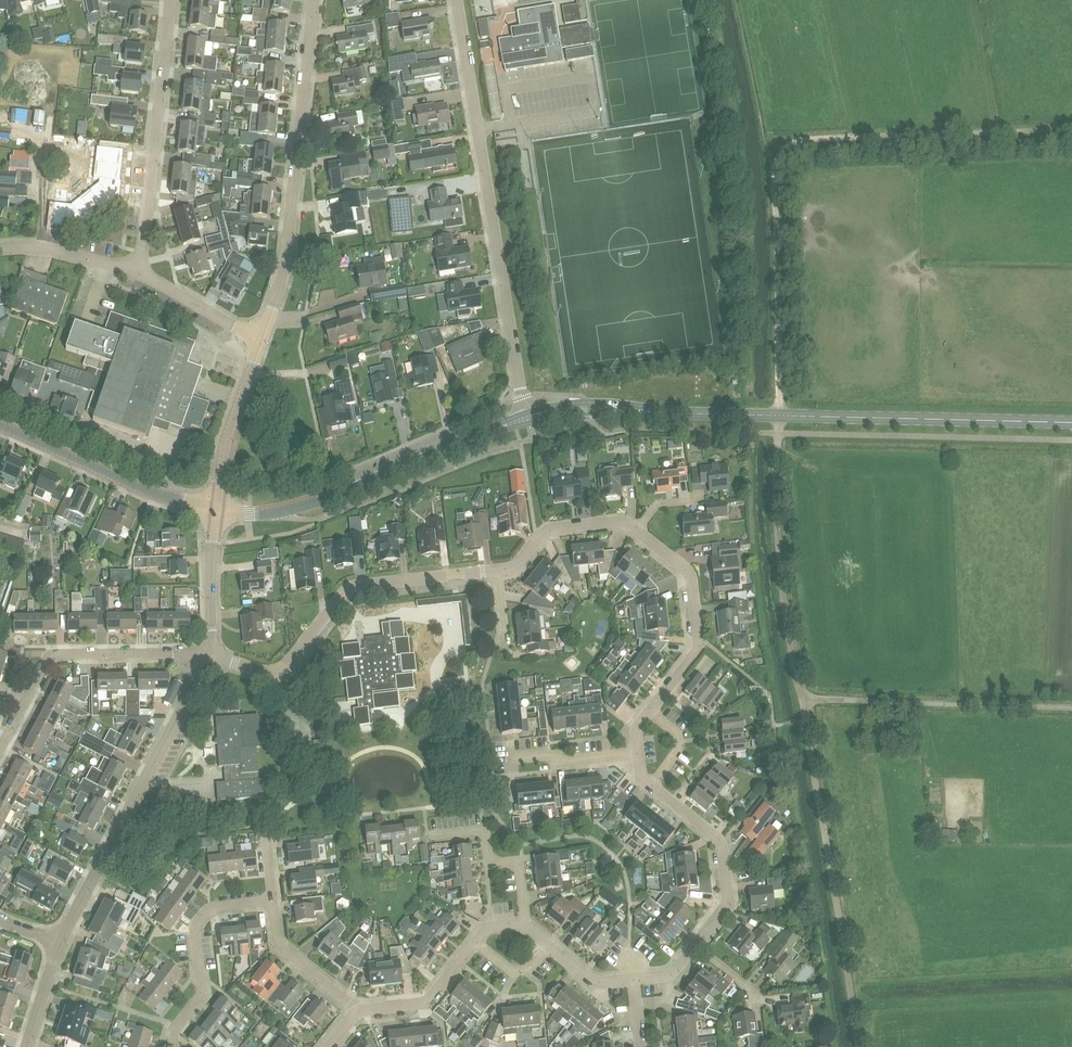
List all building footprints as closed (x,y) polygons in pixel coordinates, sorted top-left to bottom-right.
[(11,16),(21,13),(20,5),(32,2),(32,0),(7,0),(11,16)] [(89,15),(86,15),(88,25),(101,23),(100,20),(101,20),(100,12),(98,2),(98,0),(86,0),(89,15)] [(229,0),(202,0),(200,0),(193,0),(192,13),(209,15),(209,8),(217,9),(218,2),(229,3),(229,0)] [(263,10),(271,11),(272,11),(289,12),(290,0),(263,0),(263,10)] [(370,4),(369,0),(343,0),(344,8),(370,4)] [(588,20),(585,0),(576,1),(577,5),(562,7),(565,24),(588,20)] [(145,34),(147,15),(133,14),(134,8),(130,7),(130,6),(111,4),(110,12),(118,13),(118,18),(130,20),(129,33),(145,34)] [(516,36),(498,39),(502,58),(507,57),(508,59),(504,63),(505,71),(563,62),(561,48),(592,44),(589,25),(558,29),(554,5),(517,11),(519,28),(517,29),(516,34),(516,36)] [(271,17),(271,11),(263,10),(253,9),(252,16),(271,17)] [(207,29),(209,15),(192,13),(190,27),(207,29)] [(401,23),(399,13),(393,14),(385,15),(386,29),(392,28),(392,32),(398,31),(398,27),(401,26),(404,41),(431,36),(429,29),(433,28),(431,18),(401,23)] [(257,37),(267,38),(284,40),(286,26),(270,24),(271,17),(252,16),(252,22),(261,23),(260,30),(257,30),(257,37)] [(487,19),(477,21),(480,38),(489,37),(487,19)] [(339,53),(368,48),(366,35),(374,34),(373,24),(346,28),(347,35),(336,37),(339,53)] [(225,38),(226,31),(212,29),(211,36),(225,38)] [(1,37),(9,42),(13,37),(5,31),(1,37)] [(44,33),(42,33),(45,45),(55,43),(52,31),(47,32),(44,33)] [(112,45),(113,37),(107,36),(98,35),(97,44),(112,45)] [(225,38),(211,36),(210,43),(237,46),(238,39),(225,38)] [(237,55),(248,57),(263,58),(263,51),(252,50),(252,49),(246,48),(247,37),(239,36),(238,46),(237,55)] [(256,50),(263,51),(266,52),(283,53),(284,40),(267,38),(257,37),(256,50)] [(481,49),(490,48),(490,47),(493,47),(492,40),(489,41),(480,43),(481,49)] [(204,57),(205,43),(188,41),(187,55),(204,57)] [(114,46),(113,53),(125,54),(124,63),(142,65),(144,47),(127,46),(114,44),(114,46)] [(567,61),(594,57),(592,46),(565,51),(567,61)] [(220,80),(227,80),(232,81),(233,74),(221,73),(216,72),(217,58),(204,57),(187,55),(185,69),(194,70),(207,71),(206,78),(220,80)] [(406,65),(405,56),(388,59),(389,81),(395,81),(394,73),(402,71),(404,82),(441,76),(439,61),(411,66),(411,64),(406,65)] [(262,65),(263,58),(248,57),(248,63),(262,65)] [(115,74),(112,74),(112,67),(111,67),(102,66),(96,65),(95,65),(94,75),(108,76),(107,81),(114,82),(114,81),(122,82),(121,92),(138,94),(140,77),(115,74)] [(282,81),(284,67),(267,65),(266,72),(257,72),(256,78),(282,81)] [(359,81),(367,80),(365,67),(356,69),(359,81)] [(334,96),(354,93),(352,77),(356,77),(355,70),(342,72),(343,78),(332,80),(334,96)] [(226,87),(227,80),(220,80),(206,78),(206,85),(192,83),(186,83),(184,97),(201,99),(208,99),(209,93),(210,85),(220,86),(226,87)] [(281,95),(282,81),(256,78),(256,84),(264,85),(264,93),(281,95)] [(259,99),(259,92),(245,91),(244,98),(259,99)] [(110,107),(111,97),(110,97),(99,96),(92,95),(91,105),(110,107)] [(200,113),(201,99),(184,97),(183,111),(200,113)] [(258,106),(259,99),(244,98),(244,104),(258,106)] [(403,98),(398,99),(390,100),(392,113),(393,113),(394,120),(400,119),(399,112),(405,111),(403,98)] [(439,131),(438,123),(448,121),(445,104),(430,107),(430,105),(416,107),(418,118),(413,118),(415,127),(426,125),(427,133),(439,131)] [(134,129),(136,109),(113,106),(110,126),(134,129)] [(276,121),(278,108),(260,106),(260,113),(251,112),(250,119),(276,121)] [(330,143),(337,142),(337,138),(354,136),(353,126),(358,126),(355,112),(338,115),(339,121),(328,123),(330,143)] [(216,121),(217,114),(202,113),(201,120),(216,121)] [(241,132),(240,138),(257,140),(258,134),(268,135),(275,135),(276,121),(250,119),(249,132),(241,132)] [(215,128),(216,121),(201,120),(201,126),(215,128)] [(87,124),(79,123),(78,136),(86,137),(87,124)] [(197,141),(197,140),(198,127),(181,125),(179,138),(197,141)] [(57,137),(55,153),(71,155),(73,139),(57,137)] [(197,141),(179,138),(178,152),(195,154),(196,147),(203,147),(204,141),(197,140),(197,141)] [(257,140),(240,138),(239,145),(256,147),(257,147),(257,140)] [(421,150),(420,142),(394,146),(395,155),(410,153),(411,156),(409,156),(411,170),(455,163),(453,145),(421,150)] [(374,161),(390,158),(395,157),(393,144),(388,145),(371,147),(374,161)] [(54,203),(51,226),(76,229),(83,223),(84,225),(121,195),(121,189),(122,181),(121,180),(124,149),(96,146),(93,179),(99,180),(98,183),(70,205),(54,203)] [(255,161),(272,162),(273,148),(266,148),(257,147),(256,147),(255,161)] [(29,163),(30,152),(14,151),(14,157),(10,157),(10,160),(29,163)] [(365,153),(344,156),(340,157),(341,163),(329,165),(333,189),(344,187),(343,179),(349,178),(360,177),(358,166),(367,165),(365,153)] [(211,163),(212,156),(197,154),(197,161),(211,163)] [(29,173),(29,163),(10,160),(10,166),(13,166),(12,172),(29,173)] [(255,161),(248,160),(247,174),(237,173),(236,179),(236,180),(250,181),(262,182),(263,176),(271,176),(272,162),(255,161)] [(211,163),(197,161),(196,168),(224,171),(225,164),(211,163)] [(196,182),(197,175),(191,174),(191,168),(174,166),(173,180),(190,182),(196,182)] [(16,186),(17,175),(0,174),(0,185),(16,186)] [(250,188),(250,181),(236,180),(236,179),(223,178),(222,188),(235,190),(236,186),(250,188)] [(194,195),(188,194),(190,182),(173,180),(171,194),(177,194),(176,205),(195,200),(203,198),(201,194),(194,195)] [(0,185),(0,196),(15,197),(16,186),(0,185)] [(56,188),(55,200),(66,201),(68,189),(56,188)] [(253,202),(270,204),(271,190),(262,189),(254,188),(254,193),(248,192),(247,194),(247,195),(244,195),(244,201),(246,201),(253,202)] [(459,198),(447,200),(445,189),(431,191),(433,202),(428,203),(431,222),(462,217),(459,198)] [(386,191),(367,194),(369,203),(387,200),(386,191)] [(369,203),(367,194),(367,192),(352,194),(354,204),(342,206),(332,207),(337,234),(356,231),(355,223),(353,210),(363,208),(370,207),(369,203)] [(220,201),(221,194),(203,198),(195,200),(197,208),(213,203),(220,201)] [(20,198),(21,210),(32,209),(31,197),(20,198)] [(8,208),(8,198),(0,198),(0,208),(8,208)] [(404,231),(413,230),(410,198),(401,199),(404,231)] [(393,232),(404,231),(401,199),(390,200),(393,232)] [(269,218),(270,204),(253,202),(251,216),(269,218)] [(194,217),(191,208),(175,212),(179,229),(196,225),(196,224),(202,223),(200,216),(194,217)] [(224,217),(224,220),(240,221),(241,215),(240,215),(222,212),(224,217)] [(252,229),(253,223),(240,221),(224,220),(226,225),(226,224),(227,230),(229,236),(229,237),(238,238),(238,237),(249,238),(248,245),(266,247),(267,231),(252,229)] [(183,245),(200,241),(196,225),(179,229),(183,245)] [(29,227),(26,229),(26,234),(34,235),(34,227),(29,227)] [(205,238),(207,246),(229,240),(228,237),(229,237),(229,236),(227,230),(220,232),(221,234),(205,238)] [(453,249),(450,235),(435,237),(438,252),(436,252),(439,269),(453,267),(454,269),(471,266),(467,247),(453,249)] [(209,253),(231,247),(229,240),(207,246),(209,253)] [(404,257),(401,243),(390,245),(393,259),(404,257)] [(210,273),(205,253),(187,258),(190,269),(192,268),(194,277),(210,273)] [(237,302),(244,289),(242,288),(250,274),(230,263),(220,281),(226,285),(221,293),(237,302)] [(361,288),(387,284),(383,265),(357,269),(361,288)] [(57,325),(68,295),(45,286),(48,278),(22,269),(20,274),(21,274),(19,280),(22,281),(12,309),(57,325)] [(463,292),(462,283),(448,285),(449,294),(446,294),(449,311),(457,310),(458,319),(470,317),(472,315),(470,308),(480,306),(478,289),(463,292)] [(387,300),(398,298),(406,297),(407,296),(405,286),(385,289),(386,290),(387,300)] [(407,290),(409,298),(426,295),(424,287),(407,290)] [(406,297),(398,298),(400,311),(408,310),(406,297)] [(330,344),(356,336),(352,322),(363,319),(361,314),(362,314),(359,304),(348,306),(337,310),(340,320),(324,325),(330,344)] [(196,343),(125,318),(107,312),(100,332),(76,324),(67,350),(87,357),(84,366),(98,370),(110,375),(97,412),(93,421),(145,440),(146,439),(149,440),(156,419),(182,429),(193,398),(203,368),(189,363),(196,343)] [(471,333),(483,328),(480,321),(467,323),(471,333)] [(437,353),(446,349),(444,344),(445,344),(439,328),(427,330),(432,343),(437,353)] [(460,328),(446,333),(449,340),(462,334),(460,328)] [(432,343),(427,330),(417,333),(418,334),(419,333),(426,351),(434,348),(435,349),(432,343)] [(457,373),(484,362),(477,346),(486,343),(481,332),(446,347),(457,373)] [(380,344),(382,354),(392,351),(390,342),(380,344)] [(10,374),(16,359),(19,350),(17,349),(13,358),(1,354),(0,358),(0,380),(0,379),(7,382),(10,374)] [(348,356),(351,367),(359,365),(356,354),(348,356)] [(331,370),(348,365),(345,356),(328,360),(331,370)] [(415,374),(406,376),(409,388),(409,389),(417,387),(433,384),(431,373),(437,372),(434,357),(412,362),(415,374)] [(95,377),(50,361),(47,368),(61,373),(60,378),(90,389),(95,377)] [(378,404),(393,401),(390,390),(397,389),(391,362),(384,363),(387,375),(372,379),(378,404)] [(41,386),(47,370),(31,365),(29,371),(21,367),(11,393),(27,398),(33,383),(41,386)] [(110,375),(98,370),(96,376),(90,391),(91,392),(92,390),(95,390),(88,409),(97,412),(110,375)] [(323,426),(330,425),(331,427),(345,424),(345,422),(352,420),(349,407),(346,407),(346,405),(355,403),(350,380),(336,383),(338,394),(324,397),(327,409),(320,411),(323,426)] [(55,396),(53,401),(50,409),(61,413),(60,415),(74,419),(77,410),(79,402),(66,398),(66,399),(55,396)] [(201,429),(210,404),(193,398),(182,429),(190,432),(191,432),(193,426),(201,429)] [(574,451),(577,450),(585,450),(585,443),(573,444),(574,451)] [(26,466),(10,458),(4,471),(0,468),(0,485),(4,487),(9,477),(19,482),(26,466)] [(687,476),(685,461),(676,462),(677,472),(663,473),(663,472),(652,473),(653,483),(656,483),(657,492),(672,491),(671,489),(679,488),(678,477),(687,476)] [(729,490),(726,465),(699,468),(701,484),(712,483),(713,492),(729,490)] [(609,471),(608,467),(600,468),(600,472),(599,472),(601,498),(621,496),(620,487),(633,486),(632,470),(618,472),(618,470),(609,471)] [(589,489),(587,470),(576,471),(577,478),(565,479),(565,475),(559,475),(560,480),(554,480),(556,501),(574,499),(575,501),(582,500),(581,490),(589,489)] [(511,472),(514,494),(526,492),(523,471),(511,472)] [(52,478),(43,473),(37,488),(34,496),(43,500),(46,492),(53,495),(52,498),(60,501),(65,491),(58,487),(60,481),(59,481),(59,479),(59,478),(54,476),(53,476),(52,478)] [(86,518),(95,497),(79,490),(72,504),(65,501),(57,516),(68,521),(72,512),(86,518)] [(474,500),(480,503),(484,497),(478,493),(474,500)] [(25,495),(16,516),(23,519),(32,498),(25,495)] [(511,507),(498,509),(501,534),(502,535),(504,534),(518,533),(517,527),(525,526),(524,516),(522,497),(511,499),(510,499),(511,507)] [(685,536),(713,533),(712,518),(726,517),(725,503),(706,505),(707,515),(683,517),(685,536)] [(129,530),(136,516),(121,509),(118,516),(106,511),(98,529),(117,537),(122,527),(129,530)] [(482,548),(480,530),(487,529),(486,514),(474,516),(475,526),(458,528),(459,541),(464,540),(465,550),(482,548)] [(422,555),(439,553),(438,542),(444,541),(441,520),(429,522),(430,533),(420,534),(422,555)] [(55,534),(58,528),(52,525),(49,530),(55,534)] [(382,561),(398,558),(396,541),(405,539),(403,525),(390,526),(391,537),(379,539),(382,561)] [(99,554),(107,536),(93,530),(85,547),(99,554)] [(162,532),(162,530),(147,531),(147,542),(155,542),(155,544),(162,543),(162,550),(185,549),(185,540),(179,540),(178,532),(162,532)] [(30,542),(41,541),(41,532),(30,532),(30,542)] [(26,541),(0,534),(0,545),(22,552),(26,541)] [(353,564),(353,559),(352,552),(363,551),(361,534),(348,535),(349,543),(333,544),(334,548),(327,549),(329,560),(335,559),(336,566),(337,566),(337,568),(344,567),(344,565),(353,564)] [(721,563),(712,564),(715,587),(738,584),(736,562),(752,560),(750,541),(739,542),(735,542),(736,546),(719,547),(721,563)] [(587,546),(589,565),(599,564),(600,576),(609,574),(614,558),(604,559),(603,552),(602,544),(587,546)] [(579,566),(589,565),(587,546),(572,548),(573,556),(573,562),(564,563),(570,576),(580,575),(579,566)] [(261,561),(278,559),(277,549),(263,551),(264,556),(260,557),(261,561)] [(298,590),(316,588),(313,569),(321,568),(319,550),(307,551),(308,560),(295,562),(298,590)] [(621,573),(629,579),(642,562),(631,553),(626,559),(622,564),(614,558),(609,574),(616,580),(621,573)] [(168,563),(167,557),(145,557),(135,558),(134,558),(134,568),(146,568),(146,562),(152,562),(152,564),(160,564),(161,571),(171,571),(171,578),(187,577),(189,575),(189,569),(187,568),(186,568),(186,562),(168,563)] [(243,592),(265,589),(264,576),(272,575),(271,562),(258,563),(259,574),(241,576),(243,592)] [(535,574),(552,587),(552,586),(555,588),(558,583),(556,582),(559,578),(569,585),(572,581),(570,576),(564,563),(557,572),(551,567),(550,566),(544,562),(535,574)] [(642,562),(629,579),(637,585),(630,594),(636,598),(650,592),(643,586),(649,578),(654,572),(642,562)] [(111,584),(131,583),(131,571),(111,571),(111,584)] [(550,590),(552,587),(535,574),(525,586),(538,596),(530,605),(536,606),(550,609),(554,609),(555,606),(553,604),(544,597),(546,594),(548,595),(551,592),(550,590)] [(102,599),(102,588),(95,588),(95,599),(82,600),(82,602),(82,605),(82,616),(82,632),(97,632),(97,626),(102,626),(102,613),(102,599)] [(122,632),(122,615),(107,616),(107,613),(109,613),(108,599),(108,588),(102,588),(102,599),(102,613),(102,626),(107,626),(107,632),(122,632)] [(28,601),(28,591),(18,591),(18,593),(14,592),(9,605),(16,607),(18,600),(28,601)] [(655,602),(654,591),(636,598),(636,599),(626,603),(627,607),(632,611),(637,610),(638,618),(666,615),(664,601),(655,602)] [(569,603),(575,608),(580,602),(574,597),(569,603)] [(445,600),(422,601),(422,608),(446,606),(445,600)] [(34,616),(34,601),(28,601),(28,616),(29,633),(43,633),(43,616),(34,616)] [(743,602),(743,601),(729,603),(730,612),(718,614),(720,636),(734,635),(735,647),(738,649),(746,649),(748,646),(747,635),(740,636),(739,634),(737,614),(744,613),(744,612),(749,612),(748,602),(743,602)] [(82,605),(82,602),(72,602),(72,616),(68,616),(68,632),(82,632),(82,616),(82,605)] [(245,643),(264,641),(261,621),(274,619),(272,605),(257,606),(258,616),(242,617),(245,643)] [(550,609),(536,606),(537,614),(537,615),(552,618),(554,609),(550,609)] [(517,617),(518,632),(539,629),(537,615),(537,614),(530,615),(517,617)] [(122,632),(136,632),(136,615),(122,615),(122,632)] [(147,632),(162,631),(162,615),(147,615),(147,632)] [(162,631),(176,631),(176,615),(162,615),(162,631)] [(176,631),(190,631),(190,615),(176,615),(176,631)] [(641,639),(652,640),(651,631),(658,630),(667,629),(666,615),(638,618),(638,619),(646,618),(647,627),(639,628),(640,635),(635,636),(636,639),(641,639)] [(14,633),(29,633),(28,616),(14,617),(14,633)] [(43,633),(57,633),(57,616),(43,616),(43,633)] [(404,638),(402,621),(382,624),(383,636),(366,638),(367,649),(360,650),(359,643),(342,645),(344,662),(340,662),(342,680),(346,680),(348,700),(357,699),(358,708),(353,709),(355,726),(373,724),(371,710),(399,707),(397,691),(414,689),(412,672),(416,671),(414,654),(410,654),(408,638),(404,638)] [(466,646),(472,645),(473,645),(470,627),(464,627),(466,646)] [(541,643),(539,629),(518,632),(520,647),(528,646),(529,653),(556,650),(555,642),(541,643)] [(647,646),(652,640),(641,639),(639,648),(643,651),(639,656),(655,668),(663,659),(647,646)] [(565,653),(573,652),(572,644),(565,645),(564,647),(565,653)] [(616,659),(620,655),(618,654),(619,654),(613,649),(610,654),(616,659)] [(655,668),(639,656),(634,651),(630,656),(628,654),(624,658),(625,659),(629,662),(648,677),(655,668)] [(7,655),(0,653),(0,668),(3,669),(4,665),(7,666),(8,661),(9,658),(7,657),(7,655)] [(625,674),(641,686),(648,677),(629,662),(625,659),(624,658),(623,657),(620,661),(622,663),(618,668),(625,674)] [(608,667),(611,664),(606,659),(603,663),(602,663),(608,667)] [(625,674),(618,668),(614,673),(613,673),(608,679),(616,686),(618,684),(622,687),(619,691),(626,697),(629,693),(633,696),(641,686),(625,674)] [(126,676),(126,675),(125,673),(119,673),(119,675),(119,676),(112,676),(113,696),(119,696),(119,692),(126,692),(133,692),(133,679),(127,679),(127,676),(126,676)] [(153,691),(168,691),(167,682),(170,681),(170,675),(167,673),(160,673),(160,675),(153,675),(153,691)] [(153,691),(153,675),(139,676),(139,679),(139,692),(140,692),(153,691)] [(692,701),(706,682),(698,675),(683,693),(687,696),(689,694),(693,698),(691,700),(692,701)] [(98,690),(92,690),(92,716),(99,716),(99,692),(106,692),(106,700),(113,700),(113,696),(112,676),(98,676),(98,682),(98,690)] [(89,694),(89,677),(81,677),(81,687),(75,688),(74,689),(59,681),(52,695),(67,703),(70,696),(84,704),(89,694)] [(573,686),(572,680),(560,681),(560,683),(562,696),(562,694),(573,693),(573,686)] [(585,692),(601,691),(601,689),(600,688),(590,680),(584,680),(585,692)] [(714,689),(706,683),(707,682),(706,682),(692,701),(696,704),(697,702),(701,705),(715,688),(714,688),(714,689)] [(175,683),(171,690),(177,693),(181,686),(175,683)] [(562,696),(560,683),(544,685),(545,692),(546,706),(547,715),(551,714),(554,732),(566,730),(563,710),(557,711),(556,705),(547,706),(547,703),(550,702),(548,691),(556,690),(557,696),(562,696)] [(498,699),(518,696),(516,684),(496,687),(498,699)] [(710,713),(724,695),(715,688),(701,705),(702,706),(702,705),(707,708),(706,710),(710,713)] [(624,702),(627,697),(626,697),(619,691),(617,689),(613,694),(624,702)] [(139,692),(133,692),(133,717),(145,717),(154,717),(154,710),(140,710),(140,692),(139,692)] [(619,707),(624,702),(613,694),(609,699),(619,707)] [(80,710),(67,703),(52,695),(45,708),(60,716),(63,709),(71,713),(72,712),(77,715),(80,710)] [(579,699),(578,695),(573,696),(574,702),(578,729),(589,728),(587,707),(585,698),(579,699)] [(593,707),(587,707),(589,728),(590,728),(591,730),(592,731),(598,730),(600,728),(600,726),(601,726),(599,708),(602,708),(600,695),(592,696),(593,707)] [(499,710),(519,708),(518,696),(498,699),(499,710)] [(615,712),(619,707),(609,699),(605,704),(615,712)] [(566,730),(578,729),(574,702),(569,702),(570,709),(563,710),(566,730)] [(53,730),(60,716),(45,708),(38,722),(53,730)] [(500,722),(520,720),(519,708),(499,710),(500,722)] [(219,767),(224,767),(225,783),(216,783),(218,800),(264,797),(263,780),(258,780),(256,747),(260,747),(258,715),(215,718),(219,767)] [(131,724),(139,728),(145,717),(133,717),(128,717),(126,722),(131,725),(131,724)] [(541,737),(548,737),(547,730),(545,717),(539,718),(541,737)] [(81,738),(85,732),(84,732),(85,730),(80,727),(65,719),(62,725),(70,728),(68,732),(81,738)] [(743,730),(742,719),(720,721),(720,726),(722,726),(723,732),(720,732),(743,730)] [(502,734),(522,732),(520,720),(500,722),(502,734)] [(46,743),(53,730),(38,722),(31,735),(46,743)] [(139,744),(146,732),(139,728),(131,724),(131,725),(124,737),(139,744)] [(743,740),(742,730),(743,730),(720,732),(720,738),(722,737),(723,743),(744,740),(743,740)] [(63,742),(66,737),(58,732),(55,738),(63,742)] [(112,754),(116,749),(85,732),(81,738),(112,754)] [(132,757),(139,744),(124,737),(117,733),(114,738),(121,742),(118,749),(132,757)] [(39,756),(46,743),(31,735),(24,749),(39,756)] [(109,760),(112,754),(81,738),(78,744),(109,760)] [(746,751),(744,740),(723,743),(724,743),(725,748),(722,749),(723,754),(746,751)] [(56,755),(59,750),(51,746),(48,751),(56,755)] [(25,783),(32,769),(17,761),(10,775),(25,783)] [(126,769),(111,761),(108,768),(101,764),(97,770),(119,782),(126,769)] [(733,777),(715,763),(712,767),(714,769),(710,773),(708,771),(707,771),(726,786),(733,777)] [(64,774),(66,768),(56,764),(54,771),(64,774)] [(737,769),(731,764),(728,769),(734,773),(737,769)] [(119,782),(97,770),(92,767),(89,774),(90,779),(89,781),(83,778),(80,784),(93,791),(96,785),(113,794),(119,782)] [(726,786),(707,771),(704,775),(706,777),(703,781),(719,794),(725,785),(726,786)] [(48,795),(56,778),(45,773),(37,789),(36,789),(44,793),(48,795)] [(18,796),(25,783),(10,775),(3,788),(18,796)] [(598,803),(603,802),(605,802),(606,801),(611,793),(610,782),(601,783),(601,778),(596,779),(596,777),(589,777),(589,780),(589,779),(591,800),(591,804),(598,803)] [(579,801),(577,781),(575,781),(575,780),(573,778),(569,779),(567,780),(567,782),(565,782),(567,796),(561,797),(562,803),(563,809),(573,808),(573,812),(580,812),(579,801)] [(589,779),(589,780),(577,781),(579,801),(580,812),(586,811),(585,801),(591,800),(589,779)] [(93,791),(80,784),(72,780),(67,788),(76,793),(77,790),(90,797),(93,791)] [(719,794),(703,781),(699,785),(697,784),(694,788),(713,803),(712,802),(719,794)] [(542,805),(544,820),(544,826),(550,826),(549,819),(547,805),(554,804),(554,808),(556,809),(560,808),(559,798),(554,799),(552,784),(540,785),(542,805)] [(36,789),(37,789),(30,785),(27,791),(35,795),(36,795),(41,798),(44,793),(36,789)] [(531,806),(542,805),(540,785),(529,786),(531,806)] [(515,812),(524,812),(524,807),(531,806),(529,786),(516,787),(518,805),(515,806),(515,812)] [(18,796),(3,788),(0,793),(0,804),(11,810),(15,802),(28,809),(31,803),(18,796)] [(613,804),(622,793),(617,788),(608,800),(613,804)] [(713,803),(694,788),(697,790),(693,795),(691,794),(688,798),(706,812),(713,803)] [(618,808),(627,797),(622,793),(613,804),(618,808)] [(53,806),(58,797),(52,794),(47,803),(53,806)] [(623,812),(632,801),(627,797),(618,808),(623,812)] [(736,800),(743,805),(745,802),(738,797),(736,800)] [(100,818),(107,806),(92,798),(85,811),(100,818)] [(634,825),(646,809),(637,802),(624,818),(634,825)] [(11,810),(0,804),(0,821),(4,823),(11,810)] [(44,818),(48,810),(36,804),(32,812),(44,818)] [(763,824),(772,812),(764,805),(752,821),(750,821),(749,821),(747,821),(746,822),(746,823),(746,824),(746,826),(747,828),(743,832),(757,843),(745,857),(754,864),(777,835),(768,827),(765,830),(763,828),(765,825),(763,824)] [(85,811),(77,806),(74,812),(82,817),(79,824),(93,831),(100,818),(85,811)] [(638,838),(656,817),(646,809),(634,825),(639,829),(635,835),(638,838)] [(605,817),(610,810),(597,811),(592,812),(593,821),(603,820),(605,817)] [(21,822),(24,816),(16,812),(13,818),(21,822)] [(74,828),(77,822),(58,812),(55,818),(59,820),(73,828),(74,828)] [(652,840),(665,824),(656,817),(638,838),(643,842),(647,836),(652,840)] [(69,835),(73,828),(59,820),(55,827),(69,835)] [(605,820),(601,825),(608,829),(611,825),(605,820)] [(407,850),(413,850),(411,840),(419,839),(417,821),(404,823),(405,826),(407,844),(407,850)] [(515,832),(533,830),(532,823),(514,825),(515,832)] [(662,847),(674,832),(665,824),(652,840),(662,847)] [(24,840),(27,834),(9,825),(6,831),(24,840)] [(380,847),(379,829),(378,826),(365,827),(367,846),(375,845),(376,854),(381,853),(380,847)] [(396,865),(401,865),(400,855),(399,845),(407,844),(405,826),(392,828),(395,855),(396,865)] [(395,855),(392,828),(379,829),(380,847),(388,846),(389,856),(395,855)] [(622,841),(626,836),(622,832),(618,838),(622,841)] [(79,857),(87,843),(71,834),(63,849),(79,857)] [(289,863),(311,861),(310,846),(325,844),(324,837),(303,839),(304,846),(288,848),(289,863)] [(207,847),(206,838),(198,839),(199,848),(207,847)] [(28,839),(25,846),(31,849),(34,843),(28,839)] [(631,848),(635,843),(631,840),(627,845),(631,848)] [(462,848),(461,842),(452,843),(454,856),(444,857),(445,863),(451,862),(469,860),(472,860),(471,847),(462,848)] [(256,869),(254,851),(257,851),(256,843),(250,844),(251,851),(241,852),(240,845),(238,845),(241,871),(256,869)] [(635,851),(639,846),(635,843),(631,848),(635,851)] [(422,863),(429,862),(427,844),(419,845),(422,863)] [(241,871),(238,845),(235,846),(236,853),(226,854),(225,847),(223,847),(226,873),(241,871)] [(210,875),(226,873),(223,847),(220,847),(220,855),(208,857),(210,875)] [(684,856),(680,847),(665,853),(666,859),(674,858),(675,868),(667,869),(667,874),(694,870),(693,855),(684,856)] [(65,885),(73,870),(57,861),(60,855),(48,849),(42,862),(53,867),(48,876),(65,885)] [(537,875),(559,872),(558,862),(569,860),(568,849),(544,852),(545,859),(536,860),(537,875)] [(17,854),(11,851),(6,858),(0,866),(0,867),(6,871),(12,862),(17,854)] [(643,860),(647,855),(643,852),(639,857),(643,860)] [(183,880),(179,878),(177,876),(175,878),(196,894),(206,881),(191,870),(192,868),(186,864),(180,860),(178,864),(183,868),(185,870),(189,872),(183,880)] [(430,878),(437,878),(471,873),(469,860),(451,862),(452,870),(443,871),(430,873),(430,878)] [(364,872),(373,871),(373,867),(372,862),(370,863),(363,863),(364,866),(364,872)] [(323,875),(339,873),(338,865),(322,867),(323,875)] [(293,895),(316,892),(314,877),(323,876),(323,875),(322,867),(305,869),(306,876),(291,877),(293,895)] [(58,897),(34,884),(38,878),(22,870),(9,894),(12,895),(17,885),(28,890),(28,891),(36,895),(32,901),(51,911),(58,897)] [(670,894),(671,894),(686,897),(688,887),(696,886),(694,870),(667,874),(663,875),(664,879),(668,878),(669,888),(670,894)] [(560,883),(559,872),(537,875),(539,890),(547,889),(548,898),(573,889),(572,882),(560,883)] [(443,877),(437,878),(437,881),(437,882),(444,882),(453,881),(454,889),(472,886),(471,873),(443,877)] [(0,877),(0,895),(9,882),(0,877)] [(167,882),(162,878),(158,884),(158,885),(162,888),(163,888),(167,882)] [(196,894),(175,878),(174,881),(180,885),(174,893),(168,889),(166,891),(187,906),(196,894)] [(774,909),(772,891),(783,890),(782,878),(767,880),(768,887),(749,890),(752,910),(761,908),(762,910),(774,909)] [(158,894),(162,888),(158,885),(158,884),(156,883),(151,889),(153,890),(158,894)] [(477,899),(475,886),(472,886),(454,889),(448,889),(448,895),(458,894),(459,901),(477,899)] [(598,895),(604,900),(610,892),(604,888),(598,895)] [(187,906),(166,891),(165,893),(171,897),(165,906),(159,901),(157,903),(178,918),(187,906)] [(141,911),(139,910),(146,900),(133,893),(124,911),(106,901),(97,917),(116,927),(120,919),(133,926),(141,911)] [(12,895),(9,894),(5,902),(10,905),(14,897),(12,895)] [(692,914),(681,906),(689,897),(686,897),(671,894),(669,897),(672,899),(663,909),(668,913),(683,925),(692,914)] [(296,923),(314,921),(313,913),(323,912),(322,897),(307,899),(308,906),(295,908),(296,923)] [(649,898),(646,902),(656,909),(658,906),(659,905),(657,904),(649,898)] [(156,902),(151,899),(146,905),(151,908),(156,902)] [(571,907),(561,900),(548,916),(560,926),(569,914),(575,919),(585,907),(576,900),(571,907)] [(549,902),(538,906),(541,913),(552,910),(549,902)] [(169,931),(178,918),(157,903),(156,906),(162,910),(154,921),(169,931)] [(643,905),(641,908),(647,912),(650,908),(645,904),(643,905)] [(584,946),(598,929),(590,923),(597,915),(587,907),(576,921),(582,926),(577,932),(578,933),(574,938),(584,946)] [(430,919),(433,915),(434,915),(429,911),(425,915),(430,920),(430,919)] [(679,935),(682,931),(682,929),(681,928),(683,925),(668,913),(660,922),(675,934),(676,934),(677,935),(679,935)] [(460,926),(446,915),(441,921),(433,915),(430,919),(430,920),(451,937),(460,926)] [(123,958),(125,955),(119,952),(125,941),(112,934),(116,927),(97,917),(89,932),(107,942),(104,948),(110,951),(117,955),(118,955),(123,958)] [(318,950),(330,960),(342,945),(340,943),(336,940),(341,934),(345,929),(336,919),(329,925),(316,935),(323,944),(318,950)] [(660,923),(654,919),(647,928),(645,927),(643,929),(639,925),(636,928),(651,940),(655,935),(667,944),(675,934),(660,922),(660,923)] [(451,937),(430,920),(434,924),(430,929),(423,924),(422,924),(419,921),(416,925),(419,928),(419,927),(441,945),(449,935),(451,937)] [(766,934),(771,928),(763,922),(759,928),(766,934)] [(248,946),(249,952),(250,966),(251,968),(259,961),(258,950),(255,951),(253,941),(261,940),(259,923),(246,925),(246,928),(248,946)] [(419,928),(413,924),(410,928),(415,932),(416,932),(423,938),(419,943),(433,955),(441,945),(419,927),(419,928)] [(610,948),(621,934),(612,927),(605,935),(598,929),(584,946),(595,954),(598,949),(599,950),(604,944),(610,948)] [(242,956),(241,946),(248,946),(246,928),(233,930),(237,956),(242,956)] [(753,937),(742,929),(729,946),(743,957),(753,945),(760,951),(769,940),(757,931),(753,937)] [(237,956),(233,930),(220,931),(222,949),(230,948),(231,957),(237,956)] [(342,945),(330,960),(342,969),(347,963),(357,968),(365,951),(369,944),(366,941),(369,937),(363,932),(348,949),(342,945)] [(780,985),(795,966),(785,958),(792,950),(790,948),(796,940),(786,932),(768,954),(775,959),(764,972),(780,985)] [(624,945),(627,941),(621,936),(618,940),(624,945)] [(418,944),(414,940),(410,944),(418,950),(413,956),(427,967),(435,957),(433,955),(419,943),(418,944)] [(103,971),(107,957),(108,958),(111,959),(117,956),(118,955),(117,955),(110,951),(104,948),(96,944),(94,953),(81,950),(77,963),(96,969),(103,971)] [(383,964),(386,985),(401,983),(400,975),(399,970),(411,968),(402,947),(390,949),(392,963),(383,964)] [(376,964),(374,950),(365,951),(357,968),(356,969),(369,968),(371,987),(386,985),(383,964),(376,964)] [(32,957),(16,952),(14,958),(0,954),(0,963),(12,966),(28,971),(32,957)] [(182,973),(168,962),(169,960),(161,953),(157,958),(165,964),(159,972),(153,967),(152,969),(172,986),(182,973)] [(266,1001),(276,988),(270,983),(279,972),(267,962),(252,981),(258,986),(254,991),(266,1001)] [(97,992),(100,984),(101,980),(97,975),(95,975),(96,969),(77,963),(73,976),(85,980),(83,987),(97,992)] [(23,985),(28,971),(12,966),(7,980),(23,985)] [(133,975),(139,978),(140,979),(143,973),(136,969),(133,975)] [(172,986),(152,969),(150,972),(156,976),(149,984),(144,980),(143,981),(163,997),(172,986)] [(715,981),(702,971),(693,982),(708,994),(713,989),(721,996),(730,984),(719,975),(715,981)] [(131,976),(128,982),(134,985),(138,979),(131,976)] [(461,1003),(473,988),(464,980),(451,996),(461,1003)] [(153,1010),(163,997),(143,981),(141,984),(146,988),(138,998),(153,1010)] [(299,1005),(295,1002),(304,992),(292,982),(286,989),(283,994),(278,990),(269,1000),(280,1009),(283,1005),(289,1010),(293,1013),(299,1005)] [(708,994),(693,982),(684,993),(692,1000),(689,1004),(687,1011),(697,1014),(704,1016),(705,1012),(705,1010),(710,1004),(704,999),(708,994)] [(550,1019),(551,1019),(547,1024),(550,1026),(554,1021),(575,994),(566,987),(564,990),(558,984),(547,997),(554,1002),(560,1007),(559,1008),(550,1019)] [(18,1000),(1,994),(3,987),(0,987),(0,1010),(11,1014),(14,1006),(16,1007),(18,1000)] [(453,1032),(482,995),(473,988),(461,1003),(465,1007),(461,1012),(462,1014),(451,1028),(452,1028),(450,1030),(453,1032)] [(802,998),(801,991),(792,992),(793,999),(792,999),(793,1007),(777,1008),(779,1025),(794,1023),(795,1033),(804,1032),(803,1023),(805,1023),(803,1006),(809,1006),(809,997),(802,998)] [(567,1024),(572,1017),(584,1002),(575,994),(554,1021),(558,1024),(562,1019),(567,1024)] [(477,1020),(492,1003),(482,995),(453,1032),(452,1033),(459,1039),(468,1027),(465,1024),(469,1019),(471,1020),(473,1017),(477,1020)] [(234,1026),(237,1022),(230,1016),(235,1009),(221,998),(213,1009),(234,1026)] [(315,1025),(326,1010),(315,1002),(306,1013),(300,1008),(292,1018),(304,1027),(309,1021),(315,1025)] [(570,1040),(572,1036),(593,1009),(584,1002),(572,1017),(578,1022),(569,1033),(570,1034),(567,1038),(570,1040)] [(92,1021),(96,1010),(79,1005),(77,1011),(66,1008),(62,1022),(82,1028),(85,1018),(92,1021)] [(452,1015),(457,1009),(453,1006),(447,1013),(438,1006),(433,1012),(442,1020),(446,1022),(449,1019),(452,1015)] [(537,1006),(525,1007),(530,1046),(540,1046),(539,1040),(534,1041),(533,1034),(532,1034),(532,1030),(540,1029),(542,1027),(541,1018),(538,1018),(537,1006)] [(257,1018),(262,1011),(259,1007),(253,1014),(257,1018)] [(525,1007),(513,1009),(516,1035),(517,1040),(524,1039),(524,1042),(525,1042),(525,1046),(530,1046),(525,1007)] [(234,1026),(213,1009),(215,1011),(207,1021),(229,1038),(232,1034),(225,1028),(229,1022),(234,1026)] [(516,1035),(513,1009),(501,1010),(503,1023),(498,1024),(497,1027),(490,1024),(485,1039),(499,1044),(502,1037),(516,1035)] [(591,1032),(603,1017),(593,1009),(572,1036),(576,1039),(580,1033),(582,1034),(586,1029),(591,1032)] [(687,1011),(682,1009),(680,1015),(681,1020),(676,1020),(677,1027),(673,1028),(673,1034),(695,1031),(694,1023),(696,1022),(696,1017),(697,1014),(687,1011)] [(11,1022),(9,1021),(11,1014),(0,1010),(0,1026),(9,1029),(11,1022)] [(98,1010),(96,1017),(103,1019),(105,1012),(98,1010)] [(751,1014),(735,1016),(738,1038),(747,1037),(749,1046),(764,1046),(762,1033),(754,1034),(751,1014)] [(229,1038),(207,1021),(199,1031),(213,1042),(218,1036),(225,1042),(229,1038)] [(89,1031),(82,1028),(62,1022),(57,1038),(85,1046),(89,1031)] [(244,1027),(237,1022),(234,1026),(241,1031),(244,1027)] [(152,1033),(135,1028),(136,1026),(129,1023),(127,1028),(134,1031),(131,1040),(124,1038),(123,1041),(143,1046),(148,1046),(152,1033)] [(437,1046),(443,1046),(444,1046),(442,1031),(436,1031),(435,1027),(423,1029),(425,1046),(437,1046)] [(114,1029),(112,1036),(119,1038),(121,1031),(114,1029)] [(213,1042),(199,1031),(197,1029),(188,1040),(197,1046),(205,1046),(207,1044),(210,1046),(218,1046),(213,1042)] [(283,1043),(288,1037),(287,1036),(282,1032),(277,1029),(273,1035),(274,1036),(266,1046),(267,1046),(288,1046),(283,1043)] [(423,1029),(411,1030),(413,1046),(425,1046),(423,1029)] [(411,1030),(400,1031),(402,1046),(413,1046),(411,1030)] [(400,1031),(388,1033),(389,1046),(402,1046),(400,1031)] [(696,1039),(695,1031),(673,1034),(674,1040),(678,1039),(679,1046),(706,1043),(707,1043),(707,1038),(696,1039)] [(469,1045),(474,1038),(468,1033),(462,1040),(469,1045)] [(474,1038),(469,1045),(471,1046),(475,1046),(481,1040),(476,1036),(474,1038)] [(612,1043),(608,1043),(607,1038),(596,1039),(597,1045),(593,1045),(593,1046),(613,1046),(612,1043)]
